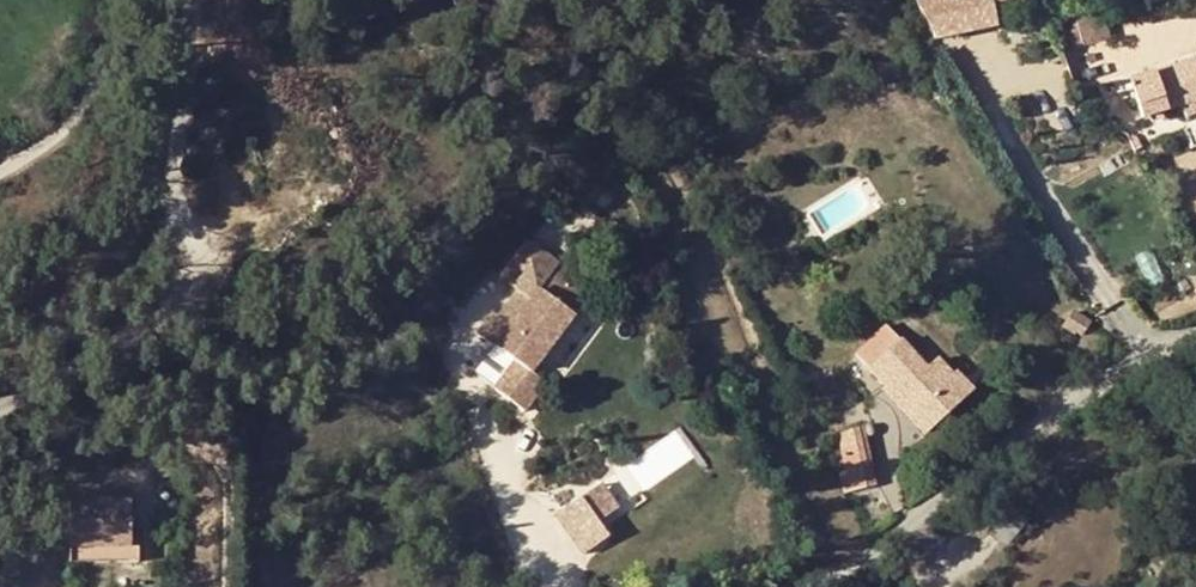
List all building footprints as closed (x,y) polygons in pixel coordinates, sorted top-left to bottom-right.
[(934,38),(991,25),(986,6),(974,9),(973,0),(912,0),(934,38)] [(986,6),(985,0),(973,0),(974,9),(986,6)] [(1082,48),(1079,13),(1064,13),(1079,48),(1082,48)] [(1110,47),(1107,14),(1079,13),(1082,48),(1110,47)] [(1129,81),(1142,122),(1181,109),(1184,117),(1195,114),(1195,60),(1129,81)] [(516,243),(489,280),(499,287),(525,250),(516,243)] [(559,314),(524,290),(537,273),(544,263),(525,250),(499,287),(504,291),(485,316),(479,312),(463,334),(483,348),(499,360),(480,387),(512,411),(532,383),(517,371),(559,314)] [(559,314),(571,297),(537,273),(524,290),(559,314)] [(1059,329),(1076,339),(1090,322),(1073,310),(1059,329)] [(890,380),(934,426),(961,400),(945,384),(951,378),(932,359),(923,369),(882,327),(852,354),(882,386),(890,380)] [(945,384),(961,400),(971,390),(954,374),(951,378),(945,384)] [(878,390),(924,435),(934,426),(890,380),(882,386),(878,390)] [(1162,412),(1174,420),(1182,405),(1171,398),(1162,412)] [(837,456),(841,472),(867,464),(859,429),(840,436),(837,456)] [(838,494),(873,486),(867,464),(841,472),(833,474),(838,494)] [(609,537),(599,519),(618,508),(603,484),(556,512),(581,554),(609,537)] [(126,497),(69,500),(69,550),(127,550),(126,497)] [(127,550),(69,550),(69,563),(127,562),(127,550)]
